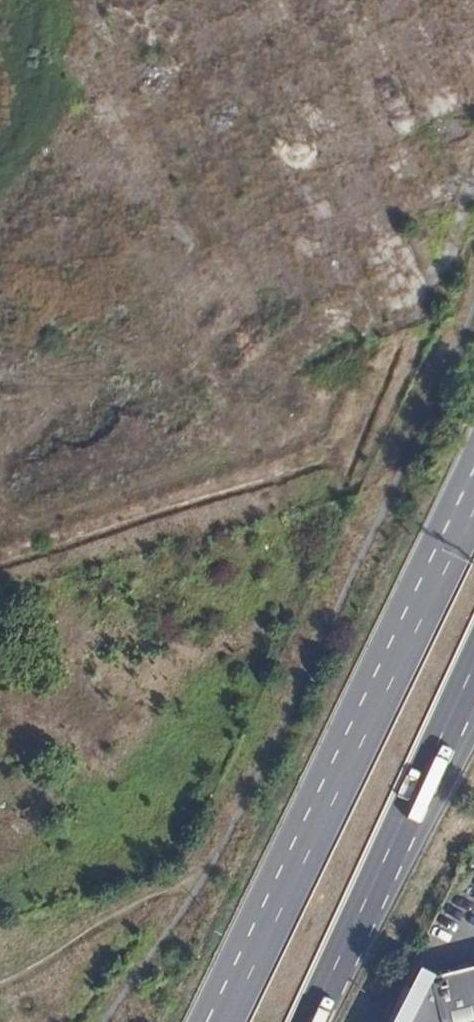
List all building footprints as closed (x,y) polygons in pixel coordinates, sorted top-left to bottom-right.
[(426,983),(406,1021),(473,1021),(473,971),(426,983)]
